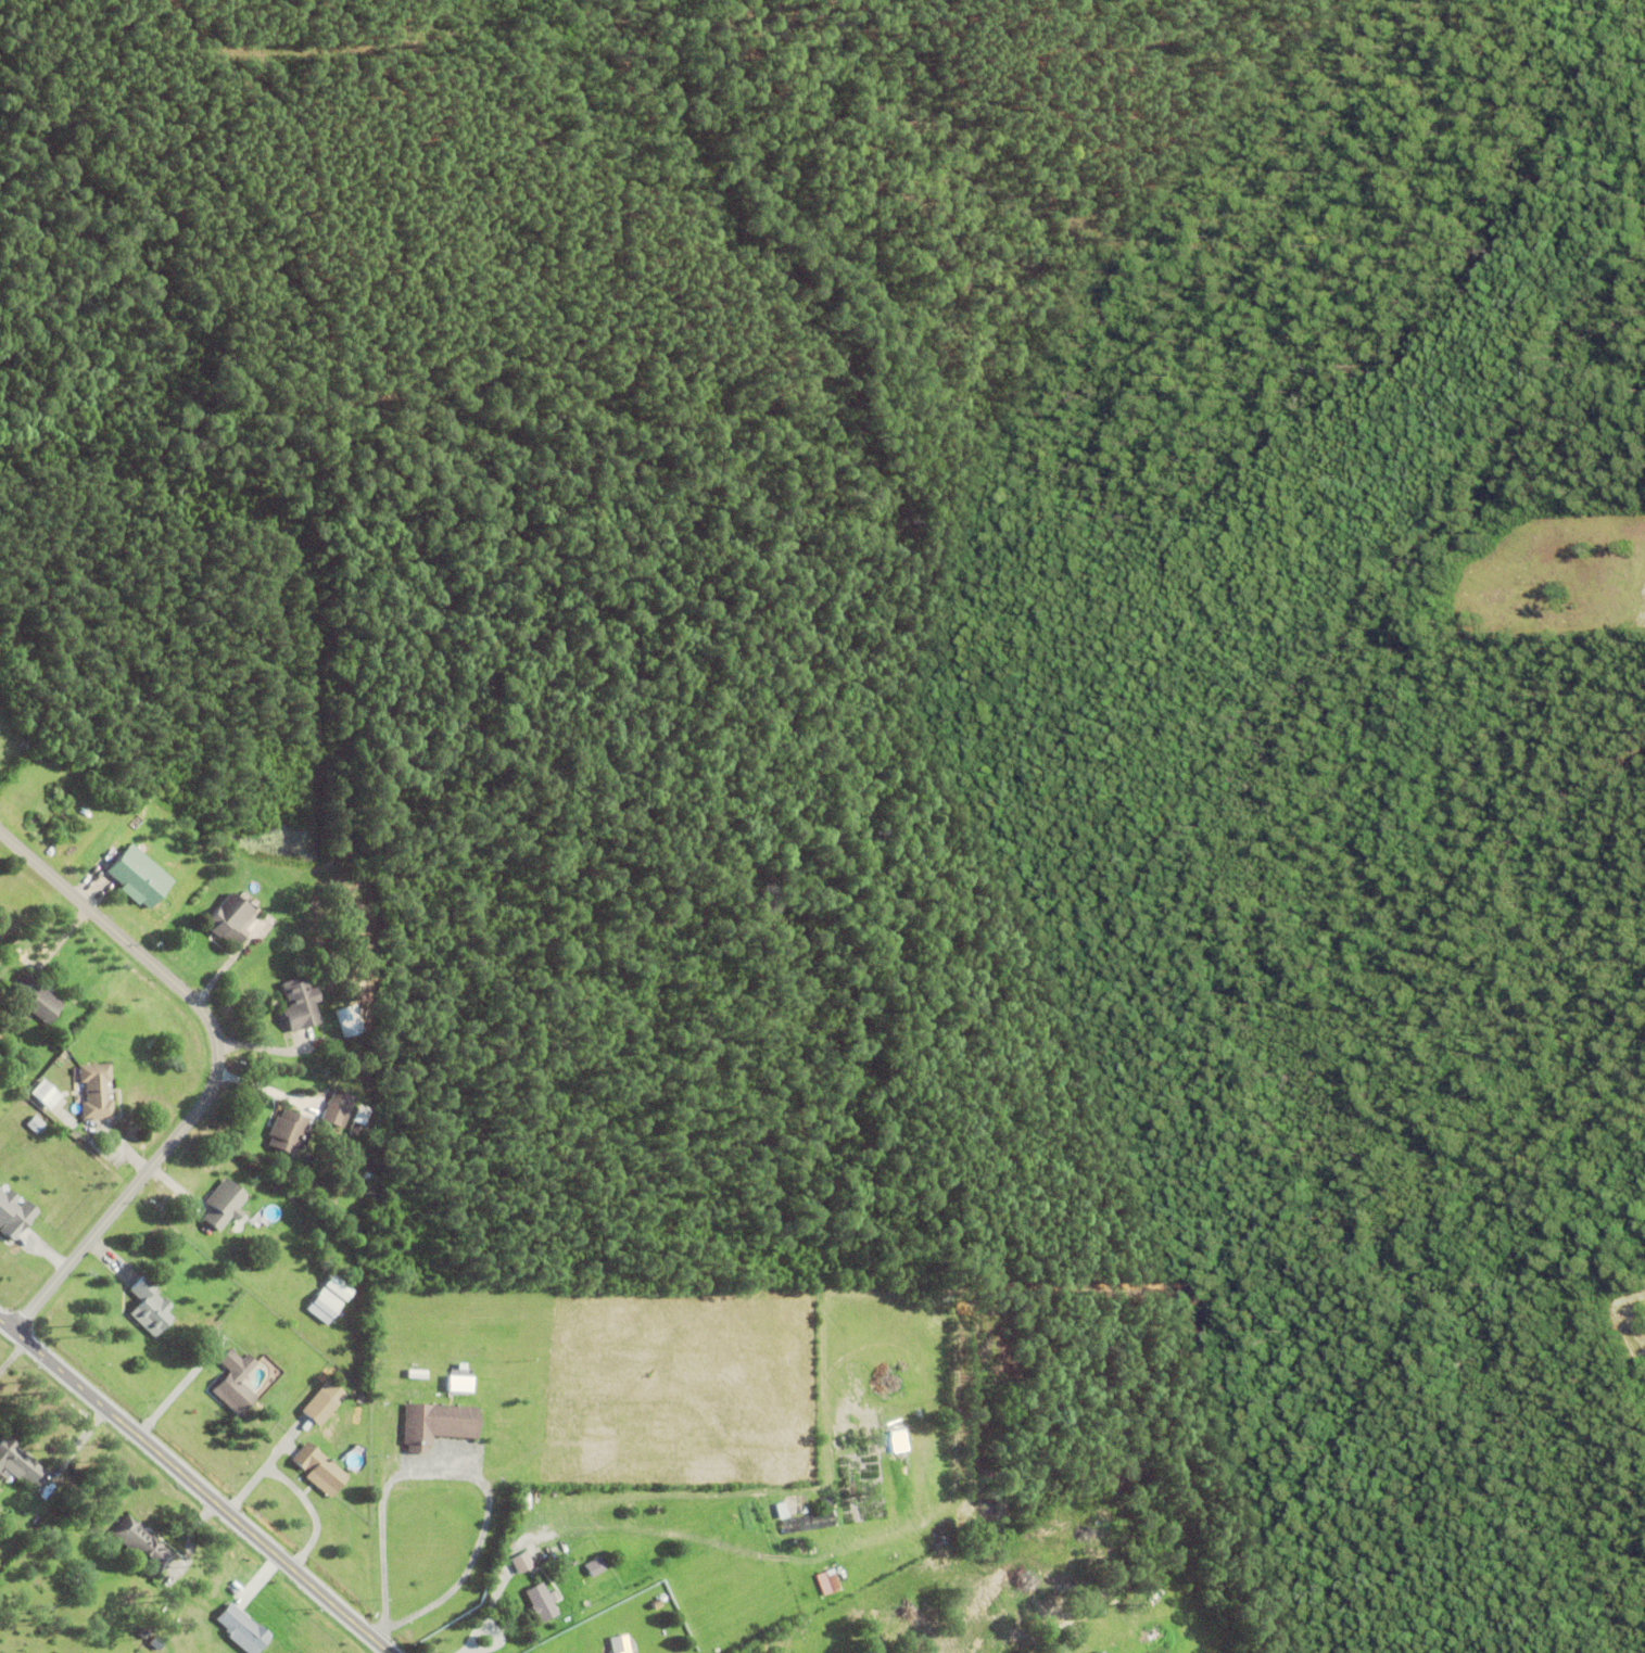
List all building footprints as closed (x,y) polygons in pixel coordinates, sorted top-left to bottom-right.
[(167,879),(124,841),(100,869),(117,884),(115,886),(141,909),(167,879)] [(248,930),(238,943),(229,937),(226,940),(220,936),(218,937),(210,929),(211,927),(204,921),(218,904),(233,917),(248,900),(260,911),(245,928),(248,930)] [(316,986),(320,1000),(314,1002),(320,1021),(290,1032),(283,1014),(282,1014),(280,1008),(289,1005),(281,982),(304,974),(309,988),(316,986)] [(24,1007),(29,1001),(13,988),(23,975),(36,984),(35,987),(38,989),(41,986),(64,1003),(48,1025),(24,1007)] [(336,1009),(355,1003),(364,1031),(345,1037),(336,1009)] [(102,1119),(92,1119),(92,1118),(83,1119),(81,1103),(87,1102),(86,1082),(80,1082),(78,1065),(110,1063),(111,1080),(106,1080),(107,1101),(113,1099),(114,1116),(102,1117),(102,1119)] [(319,1090),(318,1092),(311,1090),(312,1088),(306,1086),(307,1081),(324,1083),(321,1091),(319,1090)] [(41,1091),(47,1095),(46,1097),(49,1101),(46,1105),(41,1102),(35,1097),(36,1096),(33,1093),(37,1089),(40,1092),(41,1091)] [(320,1119),(329,1097),(330,1098),(334,1089),(356,1097),(343,1128),(320,1119)] [(292,1155),(268,1144),(271,1135),(268,1134),(276,1115),(279,1117),(283,1107),(308,1118),(292,1155)] [(349,1131),(353,1120),(363,1124),(358,1135),(349,1131)] [(363,1179),(365,1171),(372,1174),(370,1182),(363,1179)] [(212,1207),(205,1201),(225,1178),(249,1196),(239,1208),(244,1212),(237,1221),(231,1217),(219,1233),(202,1219),(212,1207)] [(12,1242),(0,1231),(0,1229),(7,1222),(4,1220),(0,1225),(0,1190),(4,1194),(10,1188),(20,1197),(15,1203),(20,1207),(26,1199),(39,1211),(12,1242)] [(352,1290),(330,1272),(320,1285),(342,1302),(352,1290)] [(164,1297),(173,1306),(167,1311),(174,1318),(154,1338),(129,1313),(141,1301),(129,1289),(144,1273),(157,1286),(153,1290),(162,1299),(164,1297)] [(305,1308),(322,1287),(342,1304),(326,1324),(305,1308)] [(256,1397),(239,1416),(211,1391),(228,1371),(217,1361),(229,1348),(241,1359),(246,1353),(256,1362),(240,1382),(256,1397)] [(430,1369),(451,1369),(451,1377),(431,1377),(430,1369)] [(442,1391),(466,1392),(467,1375),(443,1375),(442,1391)] [(301,1411),(319,1388),(338,1404),(318,1426),(301,1411)] [(427,1454),(407,1452),(408,1445),(403,1445),(405,1403),(479,1408),(477,1439),(432,1436),(431,1446),(428,1446),(427,1454)] [(2,1467),(0,1470),(0,1442),(5,1435),(20,1446),(18,1447),(45,1468),(30,1486),(20,1477),(16,1479),(2,1467)] [(329,1498),(304,1477),(309,1471),(306,1467),(304,1471),(291,1460),(306,1441),(347,1476),(329,1498)] [(140,1551),(136,1555),(111,1535),(128,1514),(163,1544),(162,1546),(175,1555),(159,1575),(144,1563),(149,1559),(140,1551)] [(514,1574),(530,1566),(522,1551),(507,1559),(514,1574)] [(584,1566),(598,1556),(607,1568),(593,1578),(584,1566)] [(814,1576),(832,1569),(839,1590),(822,1597),(814,1576)] [(555,1590),(560,1600),(553,1603),(559,1614),(542,1623),(539,1617),(536,1617),(531,1607),(532,1606),(524,1591),(542,1582),(548,1593),(555,1590)] [(651,1603),(659,1599),(662,1606),(655,1611),(651,1603)] [(271,1636),(257,1652),(245,1652),(227,1638),(229,1636),(224,1631),(226,1629),(215,1619),(229,1602),(256,1625),(256,1624),(271,1636)] [(624,1634),(606,1637),(609,1652),(606,1652),(628,1652),(624,1634)]
